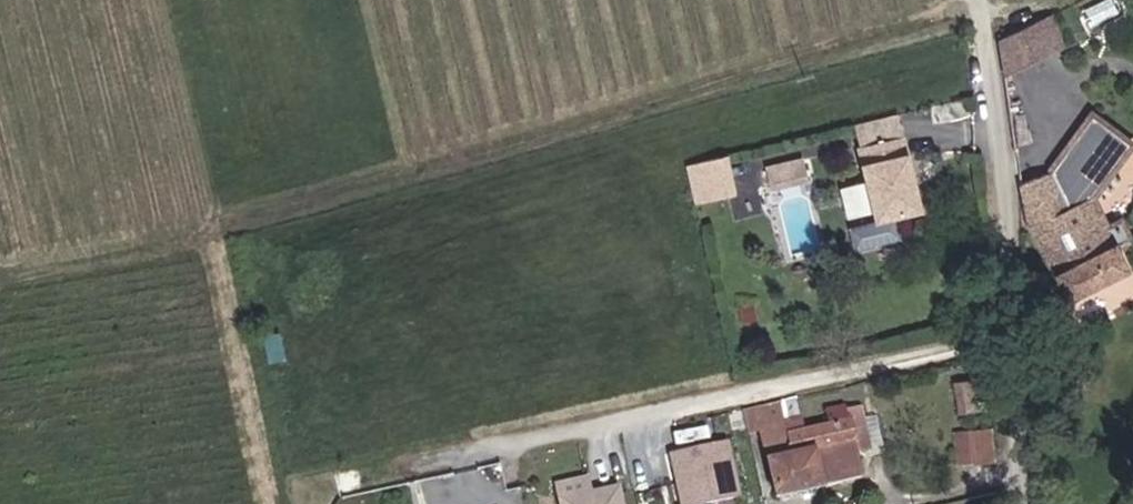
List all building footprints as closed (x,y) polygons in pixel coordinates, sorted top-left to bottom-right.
[(1005,77),(1065,48),(1051,18),(999,44),(1005,77)] [(1113,174),(1132,142),(1132,132),(1094,106),(1085,120),(1113,174)] [(908,132),(903,110),(857,122),(863,143),(908,132)] [(1113,174),(1085,120),(1059,161),(1062,164),(1042,194),(1044,220),(1080,296),(1132,269),(1132,249),(1104,189),(1113,174)] [(908,132),(863,143),(872,178),(878,204),(881,216),(859,222),(856,226),(861,241),(864,243),(902,233),(902,236),(907,235),(901,212),(928,205),(908,132)] [(734,194),(724,156),(692,165),(701,203),(734,194)] [(813,174),(808,157),(772,167),(776,184),(813,174)] [(878,204),(872,178),(849,183),(855,210),(878,204)] [(852,402),(876,396),(872,381),(848,387),(852,402)] [(797,456),(790,426),(785,403),(747,412),(753,436),(763,434),(778,497),(828,485),(819,449),(797,456)] [(861,453),(879,449),(867,403),(849,407),(852,419),(814,427),(819,449),(828,485),(869,475),(861,453)] [(797,456),(819,449),(814,427),(812,420),(790,426),(797,456)] [(976,455),(995,449),(986,427),(968,434),(976,455)] [(726,439),(670,453),(685,503),(702,503),(740,494),(726,439)] [(620,490),(593,497),(589,481),(561,488),(565,503),(623,503),(620,490)]
